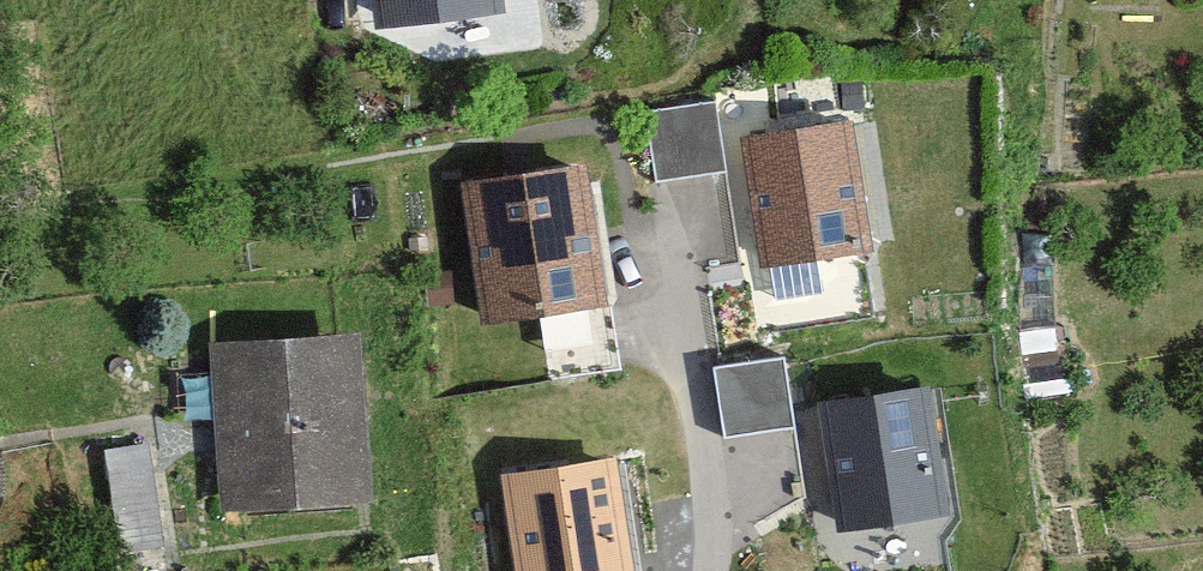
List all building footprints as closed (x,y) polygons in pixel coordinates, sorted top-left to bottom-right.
[(500,0),(376,0),(379,24),(501,7),(500,0)] [(713,102),(648,111),(658,178),(723,169),(713,102)] [(853,121),(745,135),(763,265),(870,251),(853,121)] [(582,171),(468,186),(485,319),(599,304),(582,171)] [(360,499),(355,342),(216,346),(221,503),(360,499)] [(784,359),(731,364),(739,432),(792,426),(784,359)] [(930,388),(823,402),(839,527),(947,513),(930,388)] [(146,450),(110,454),(122,548),(158,544),(146,450)] [(504,474),(518,570),(634,570),(617,458),(504,474)]
